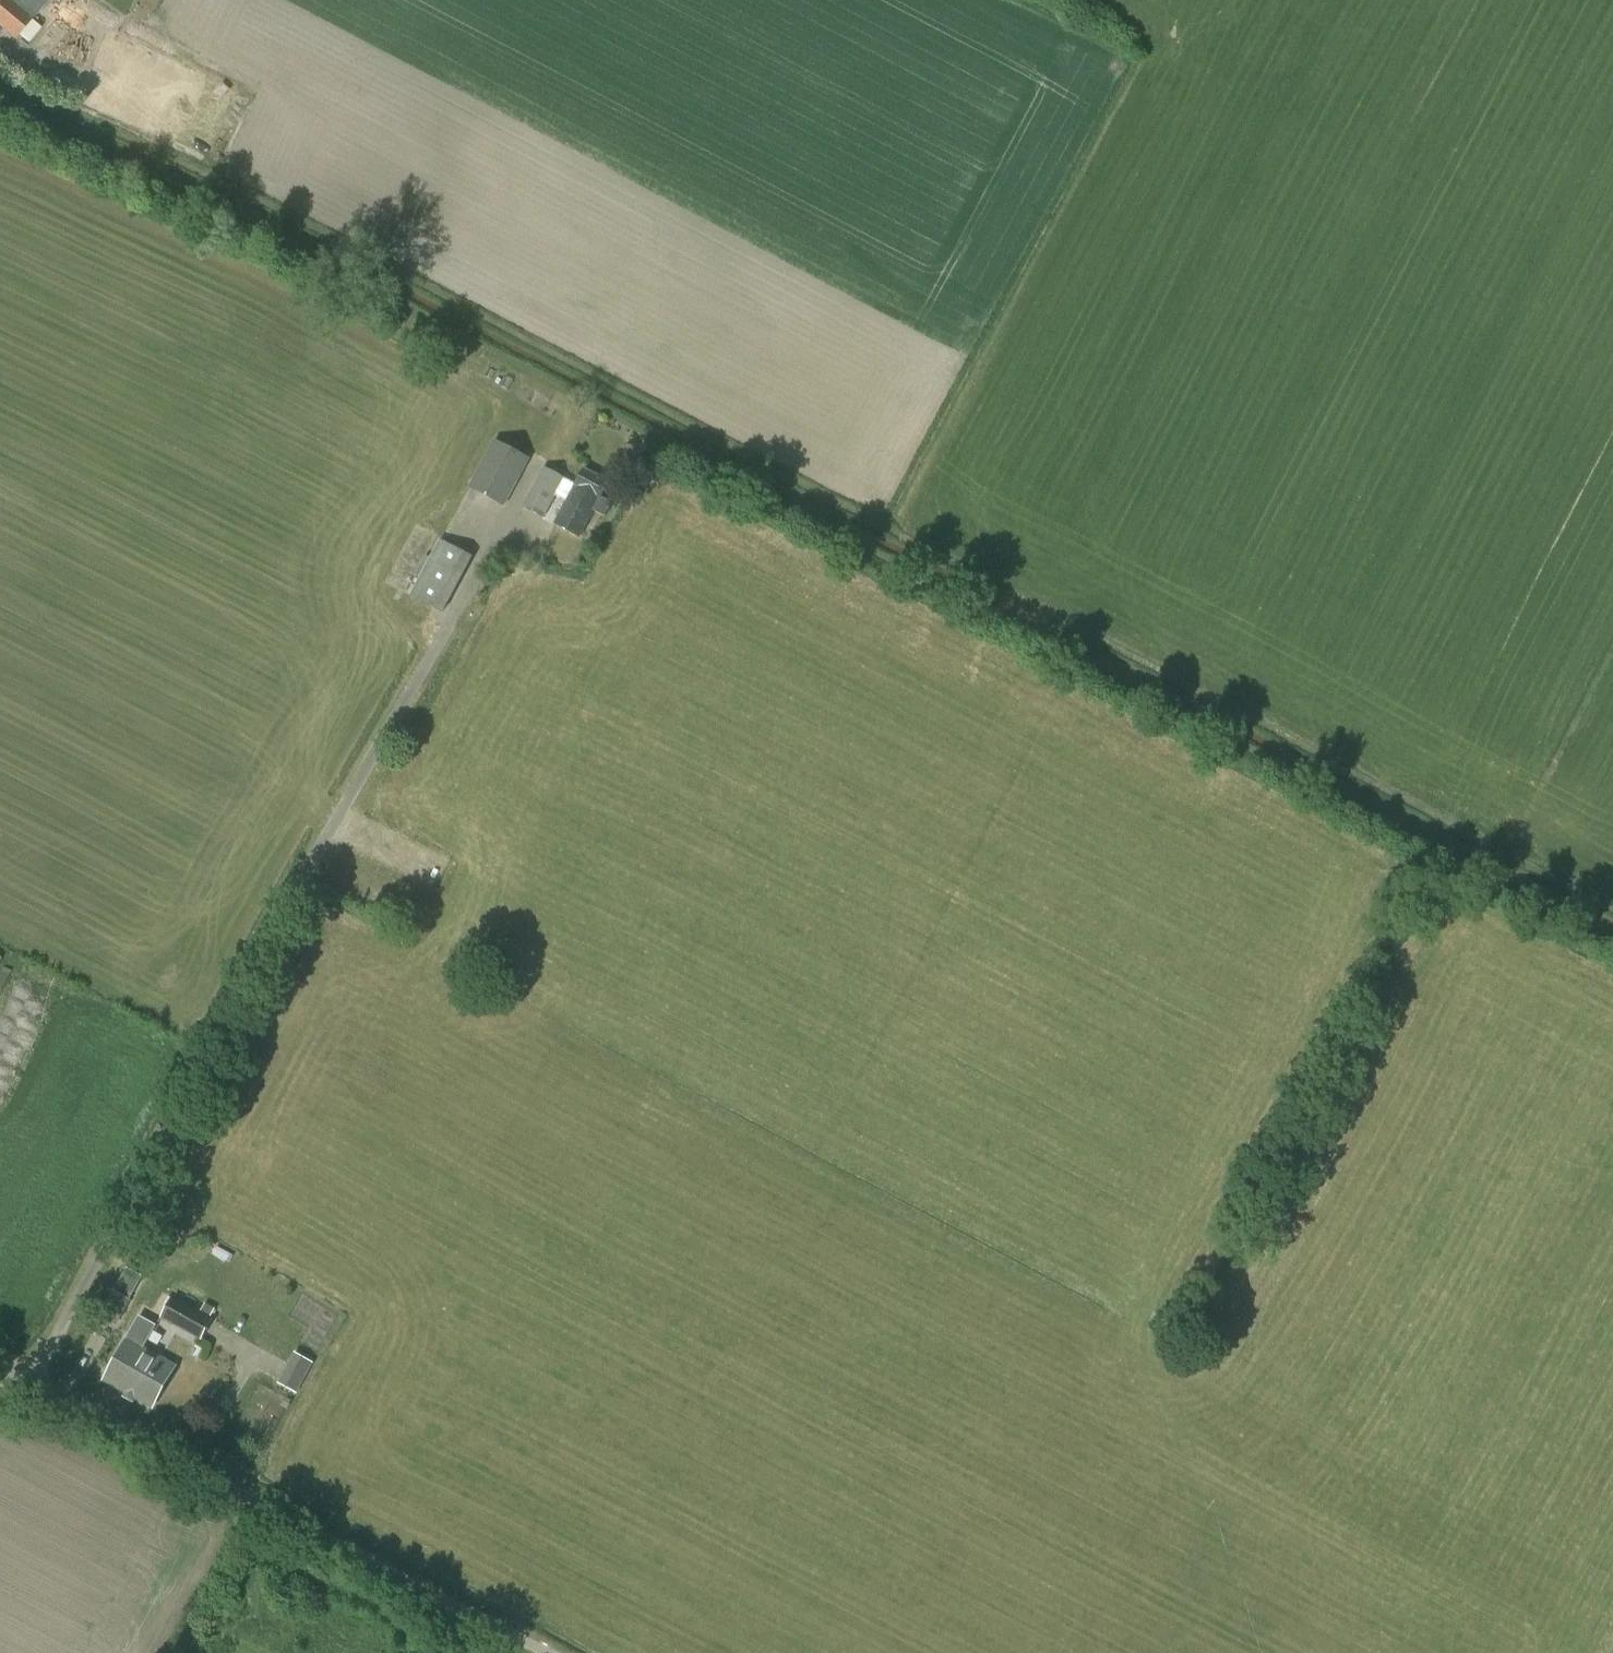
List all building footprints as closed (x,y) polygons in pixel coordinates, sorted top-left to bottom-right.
[(49,0),(1,0),(0,1),(0,28),(15,40),(49,0)] [(504,507),(530,458),(493,439),(468,488),(504,507)] [(575,485),(563,478),(563,477),(543,467),(522,507),(544,518),(555,495),(567,501),(555,524),(580,537),(594,510),(604,516),(611,503),(601,497),(609,482),(584,469),(575,485)] [(452,594),(421,577),(411,596),(433,608),(442,612),(452,594)] [(131,1300),(114,1290),(99,1315),(117,1325),(131,1300)] [(190,1305),(195,1296),(183,1290),(178,1298),(172,1295),(160,1317),(201,1340),(213,1318),(190,1305)] [(152,1408),(175,1366),(126,1339),(103,1381),(152,1408)] [(303,1389),(318,1357),(297,1348),(283,1380),(303,1389)]
